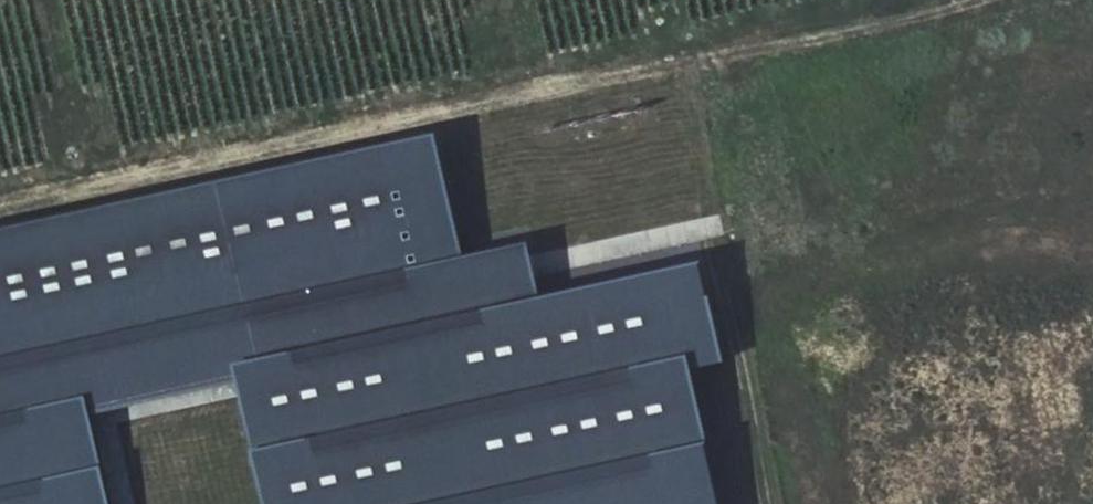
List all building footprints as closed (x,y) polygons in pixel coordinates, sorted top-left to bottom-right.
[(0,210),(0,503),(130,503),(104,378),(255,346),(288,503),(745,503),(726,412),(720,414),(706,346),(738,339),(718,242),(550,277),(538,217),(478,230),(455,116),(0,210)]
